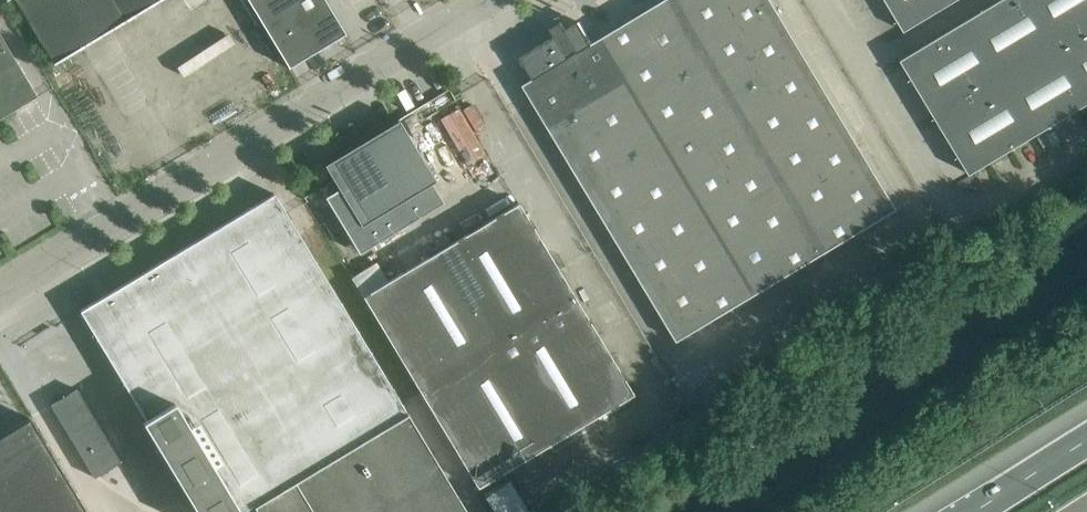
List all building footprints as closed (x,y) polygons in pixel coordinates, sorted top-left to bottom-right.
[(157,0),(15,0),(53,63),(157,0)] [(268,0),(247,0),(253,9),(268,0)] [(316,50),(344,33),(325,0),(268,0),(253,9),(270,38),(298,20),(316,50)] [(773,0),(662,0),(592,42),(579,21),(565,29),(563,26),(554,31),(556,34),(520,56),(520,57),(520,58),(519,59),(519,60),(519,61),(519,62),(520,63),(521,64),(522,64),(523,64),(524,64),(525,64),(533,78),(523,84),(678,340),(898,206),(773,0)] [(905,30),(955,0),(886,0),(905,30)] [(901,58),(970,173),(1086,103),(1086,0),(998,0),(901,58)] [(270,38),(288,67),(316,50),(298,20),(270,38)] [(36,95),(0,35),(0,117),(36,95)] [(69,104),(93,160),(122,148),(98,92),(69,104)] [(466,159),(483,150),(461,106),(444,115),(466,159)] [(332,179),(321,186),(322,187),(338,214),(359,248),(423,211),(441,200),(430,180),(432,179),(403,131),(398,122),(399,122),(398,119),(396,120),(397,122),(361,144),(360,142),(359,142),(360,144),(354,148),(353,146),(352,146),(353,148),(332,161),(340,175),(332,179)] [(179,250),(338,511),(471,511),(372,348),(346,305),(274,193),(179,250)] [(518,202),(362,295),(477,487),(633,393),(518,202)] [(82,308),(147,416),(142,419),(157,445),(197,511),(244,511),(254,506),(257,511),(338,511),(179,250),(82,308)] [(50,405),(82,458),(109,442),(77,389),(50,405)] [(29,417),(0,435),(0,511),(87,511),(29,417)] [(506,480),(482,494),(492,511),(526,511),(506,480)]
